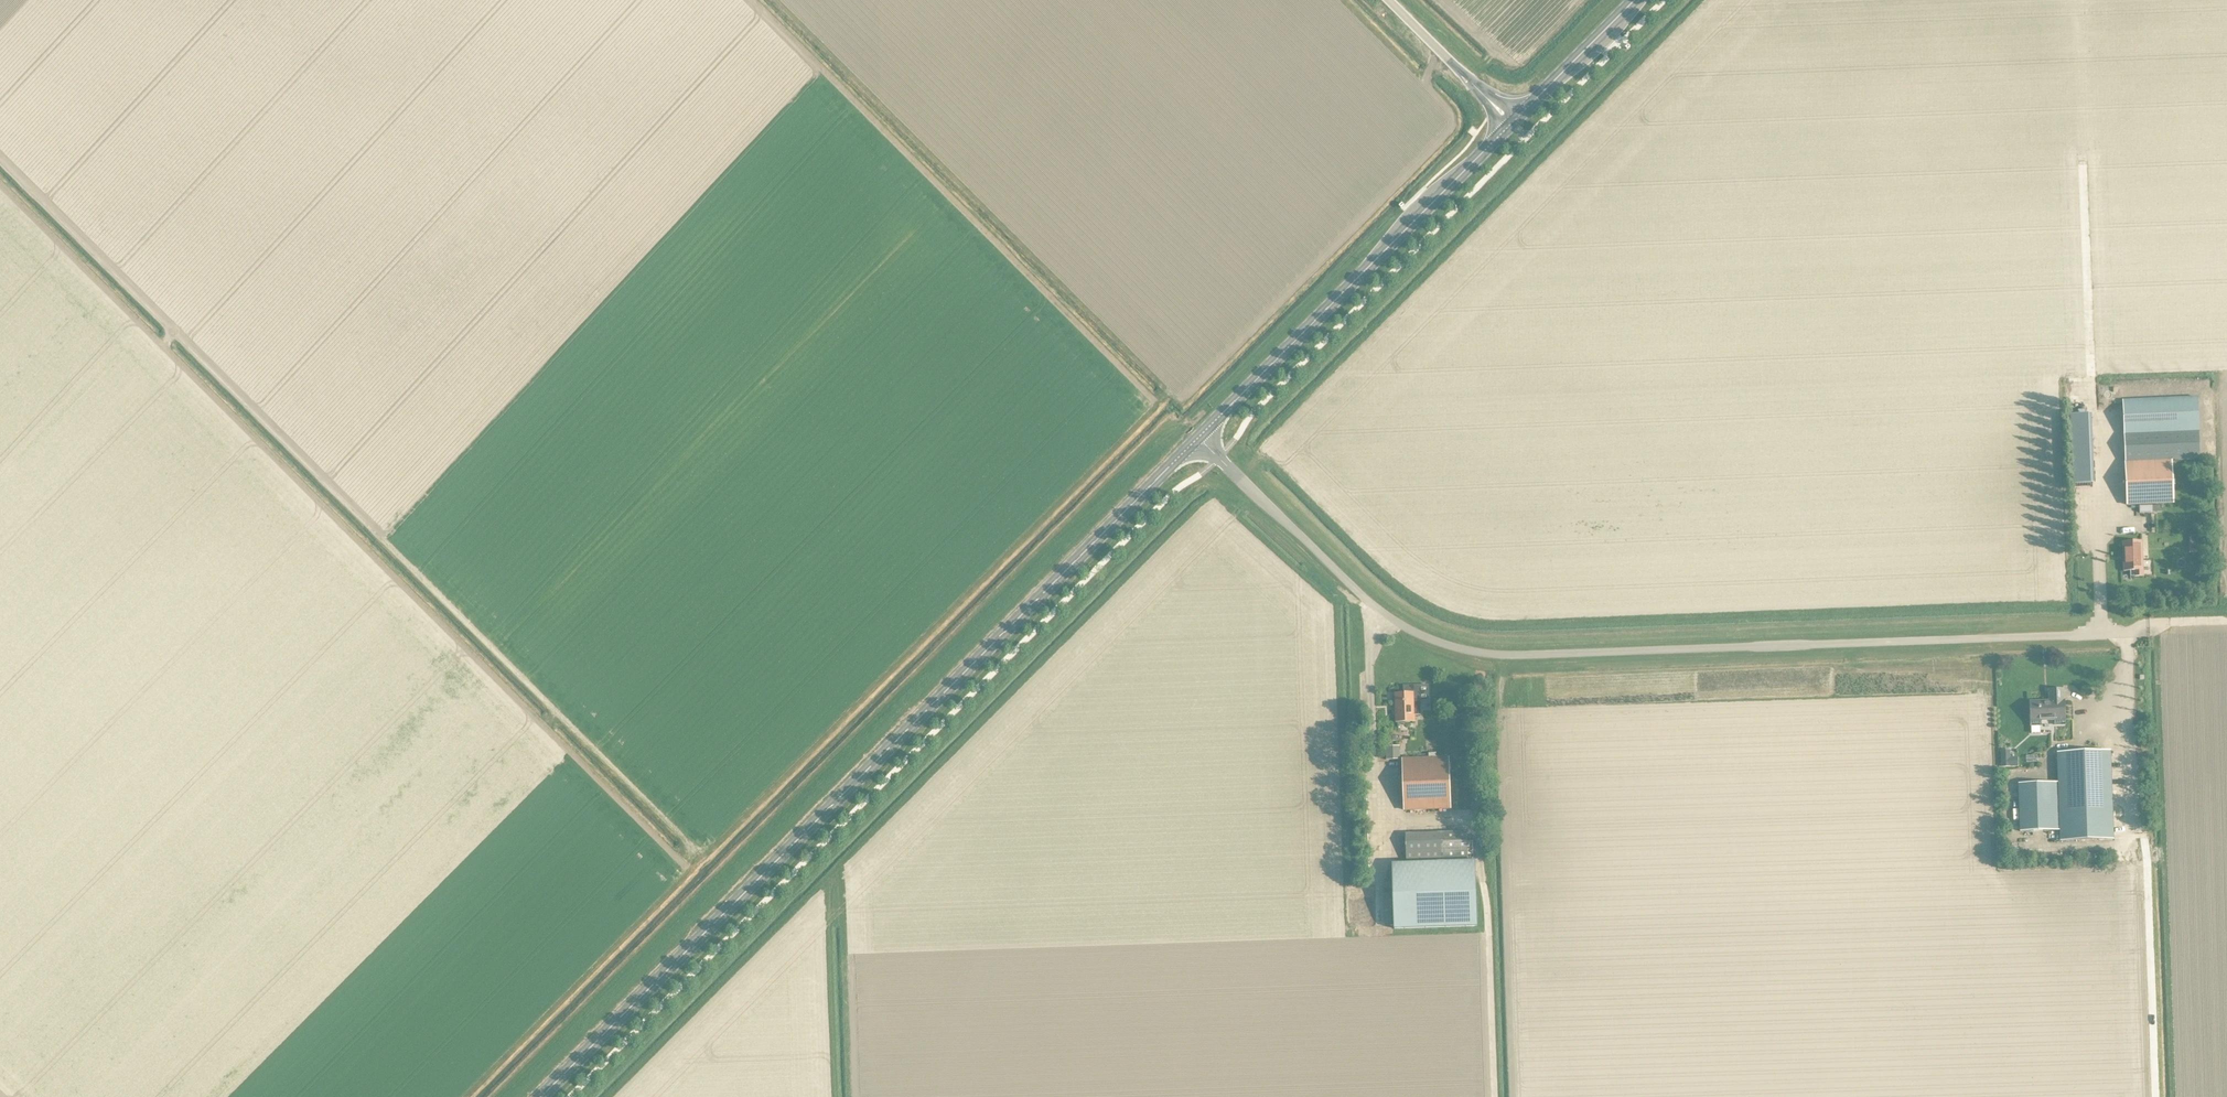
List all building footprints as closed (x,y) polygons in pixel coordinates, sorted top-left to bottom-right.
[(2098,395),(2103,391),(2093,378),(2088,381),(2098,395)] [(2196,398),(2121,401),(2125,506),(2171,504),(2169,462),(2198,461),(2196,398)] [(2068,417),(2071,486),(2089,485),(2086,416),(2068,417)] [(2078,498),(2079,487),(2066,485),(2065,491),(2073,492),(2072,497),(2078,498)] [(2140,541),(2120,542),(2122,572),(2130,571),(2130,577),(2141,576),(2141,571),(2140,541)] [(1401,694),(1392,694),(1393,723),(1413,722),(1413,716),(1419,715),(1418,701),(1427,701),(1427,685),(1420,686),(1401,686),(1401,694)] [(2048,702),(2028,702),(2029,725),(2029,726),(2039,726),(2039,721),(2053,720),(2053,725),(2063,725),(2063,720),(2062,701),(2061,701),(2061,690),(2047,691),(2048,702)] [(1384,747),(1384,760),(1398,760),(1397,746),(1384,747)] [(2008,751),(1999,751),(1999,767),(2008,767),(2008,751)] [(2018,832),(2058,830),(2058,841),(2111,839),(2108,751),(2055,753),(2056,783),(2016,784),(2018,832)] [(1401,760),(1402,811),(1448,809),(1446,758),(1401,760)] [(1403,835),(1404,862),(1466,860),(1465,833),(1403,835)] [(1473,924),(1471,862),(1390,864),(1391,894),(1392,930),(1473,927),(1473,924)]
